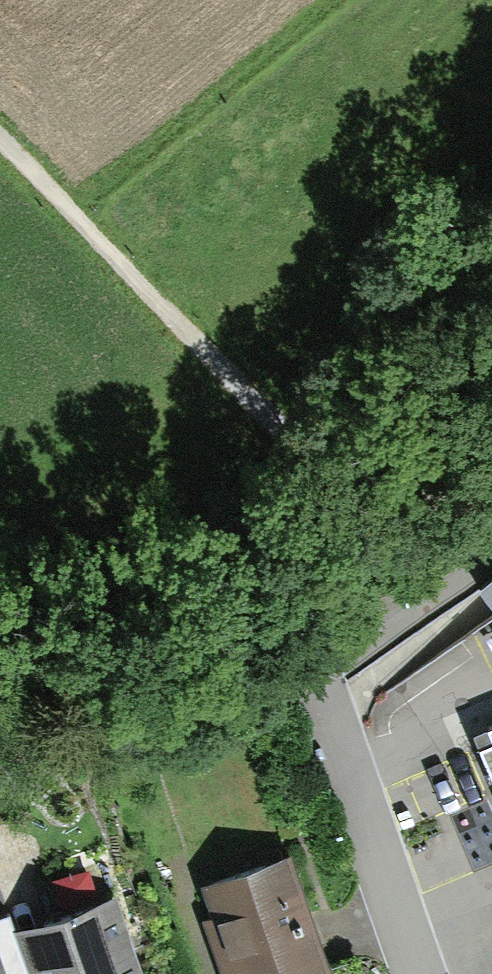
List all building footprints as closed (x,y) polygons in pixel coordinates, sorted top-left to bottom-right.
[(479,592),(491,611),(491,583),(479,592)] [(475,731),(491,772),(491,724),(475,731)] [(205,893),(215,921),(208,924),(225,973),(332,973),(293,862),(205,893)] [(14,932),(28,973),(142,973),(117,898),(14,932)]
